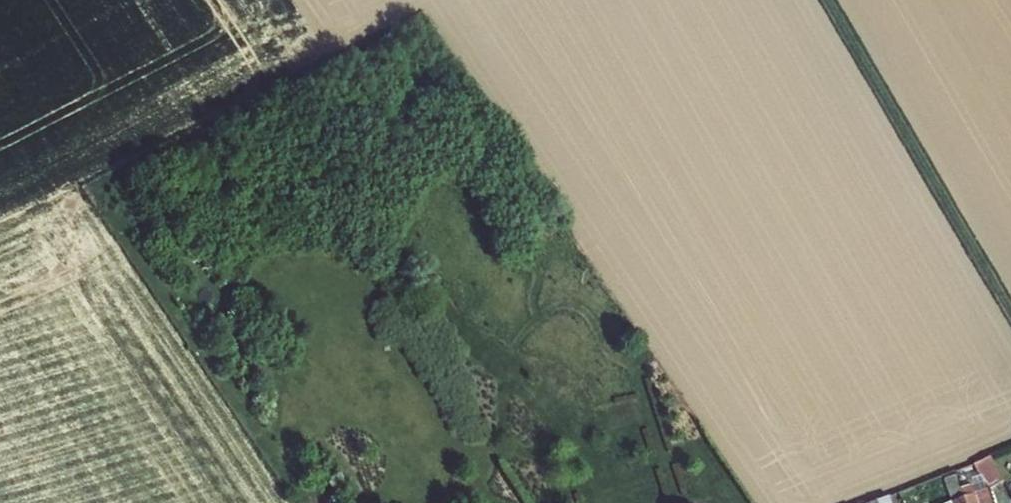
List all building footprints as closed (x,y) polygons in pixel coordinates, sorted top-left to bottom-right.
[(988,492),(1003,484),(989,459),(972,466),(985,492),(974,496),(955,502),(992,502),(988,492)]
